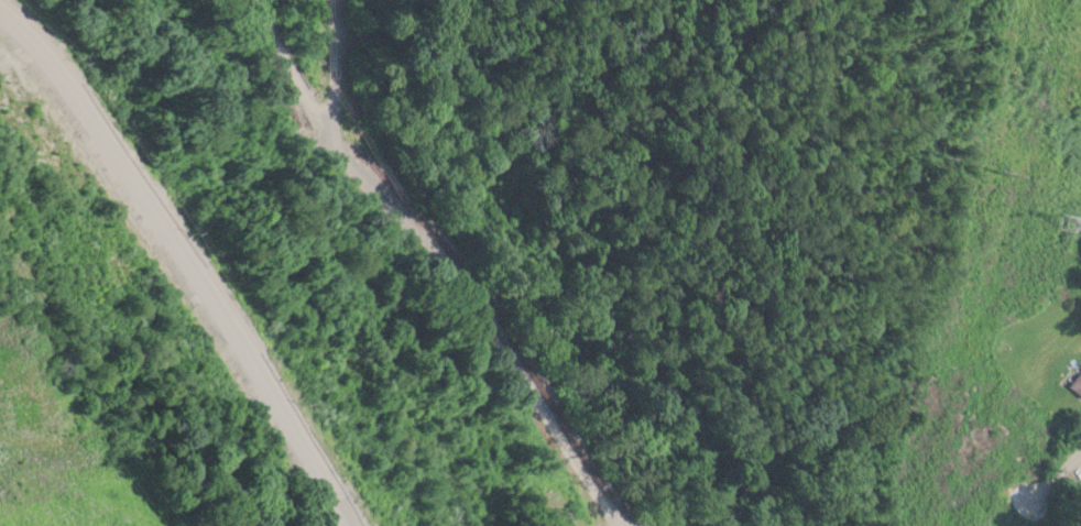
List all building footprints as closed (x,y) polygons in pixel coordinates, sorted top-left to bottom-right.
[(1064,384),(1079,398),(1080,397),(1080,366),(1064,384)]
